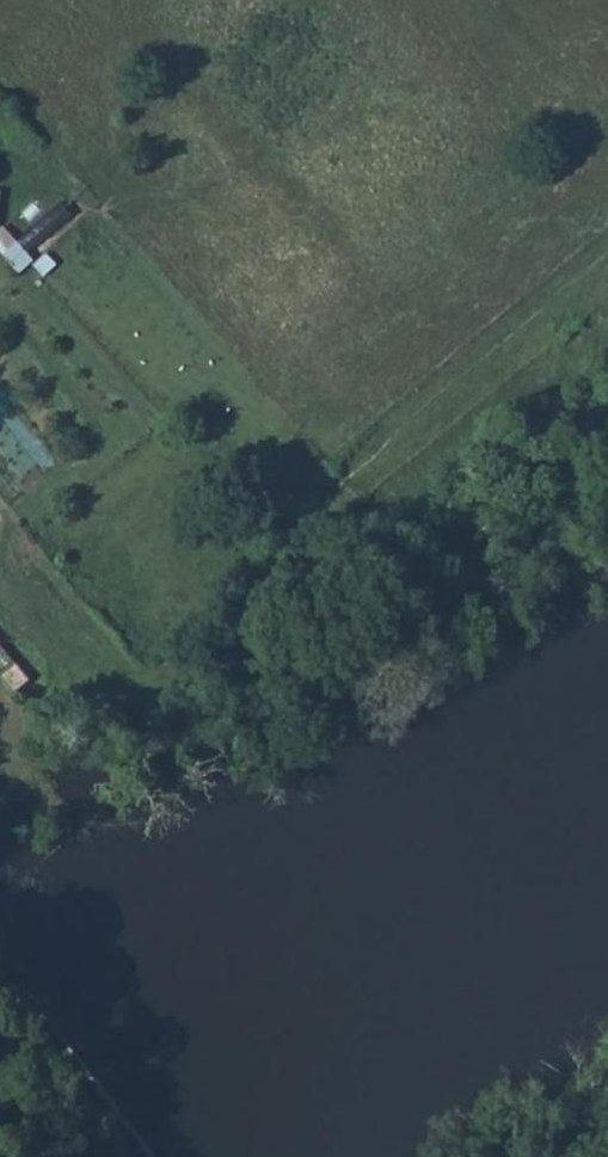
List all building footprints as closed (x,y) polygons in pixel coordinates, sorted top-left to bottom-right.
[(33,257),(7,225),(0,231),(0,244),(20,268),(33,257)] [(0,676),(0,679),(13,694),(28,681),(13,664),(0,676)]
